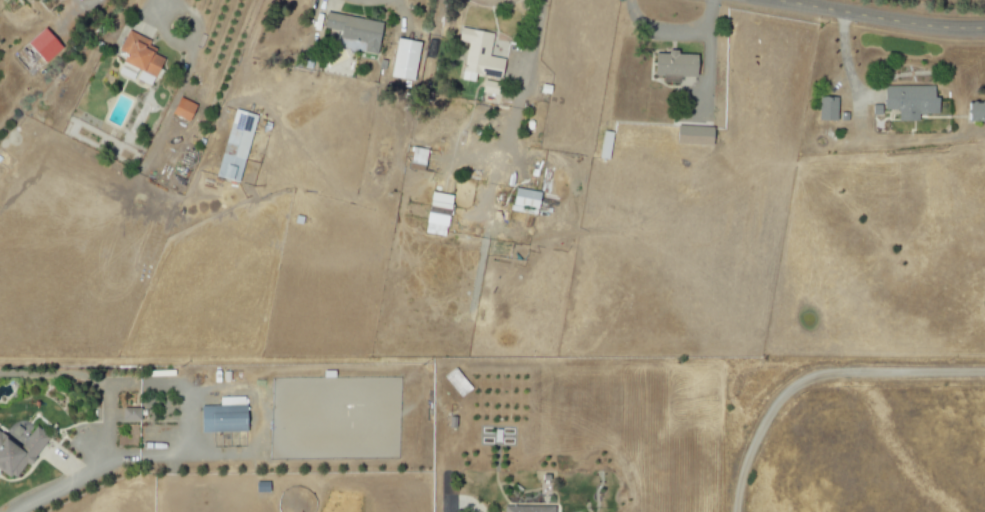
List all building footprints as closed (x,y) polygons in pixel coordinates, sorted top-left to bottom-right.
[(374,53),(378,20),(322,14),(321,28),(337,31),(335,48),(374,53)] [(466,43),(459,79),(472,82),(474,74),(498,78),(502,58),(489,56),(493,34),(458,27),(455,41),(466,43)] [(41,64),(58,47),(40,28),(22,44),(41,64)] [(148,86),(161,58),(150,53),(154,45),(125,32),(116,51),(122,54),(114,73),(130,80),(131,78),(148,86)] [(417,42),(394,38),(387,76),(410,81),(417,42)] [(650,76),(658,76),(658,82),(678,83),(678,76),(691,77),(692,55),(673,54),(673,52),(650,51),(650,76)] [(881,87),(881,109),(895,109),(896,121),(916,121),(915,114),(934,114),(933,85),(881,87)] [(185,122),(194,105),(176,96),(168,113),(185,122)] [(835,97),(816,97),(816,120),(834,120),(835,97)] [(965,102),(964,121),(984,122),(984,105),(984,102),(965,102)] [(236,182),(255,116),(233,109),(213,176),(236,182)] [(674,144),(709,145),(710,127),(674,126),(674,144)] [(611,132),(601,131),(596,158),(606,160),(611,132)] [(420,172),(424,150),(410,147),(405,169),(420,172)] [(536,208),(538,191),(512,188),(510,205),(536,208)] [(449,196),(428,192),(421,233),(442,237),(449,196)] [(137,421),(137,408),(119,407),(119,421),(137,421)] [(33,426),(27,433),(16,424),(7,434),(17,443),(14,447),(0,436),(0,473),(10,481),(46,436),(33,426)]
